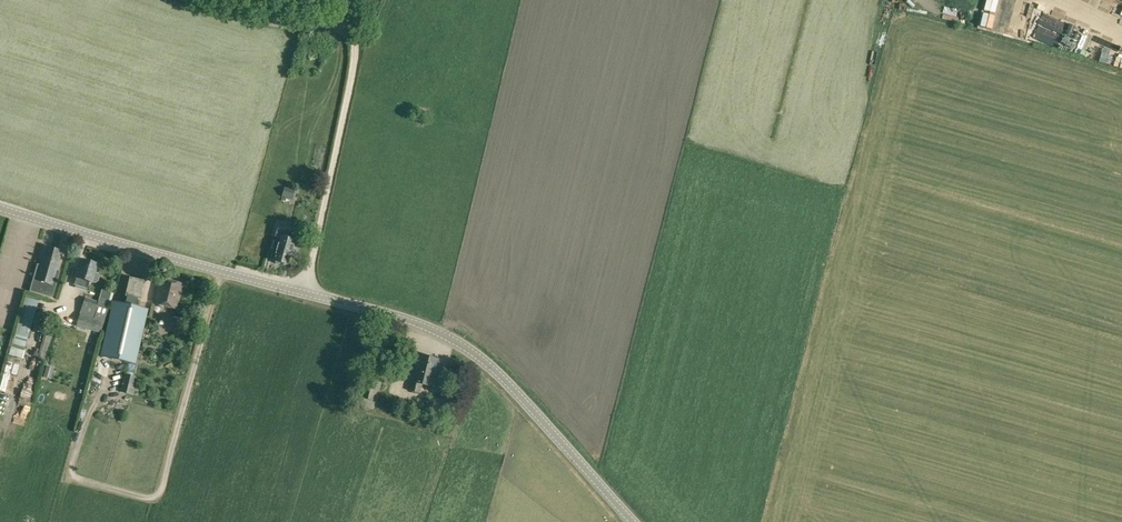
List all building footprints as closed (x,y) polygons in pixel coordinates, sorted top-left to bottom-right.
[(295,189),(284,186),(282,196),(292,199),(295,189)] [(287,265),(290,255),(295,256),(299,242),(298,242),(299,237),(291,234),(293,229),(281,226),(281,225),(275,223),(271,236),(278,238),(278,237),(280,238),(279,243),(278,243),(273,261),(275,261),(275,264),(279,265),(282,263),(287,265)] [(47,248),(41,266),(37,265),(30,291),(51,298),(59,272),(56,271),(61,252),(47,248)] [(99,273),(95,272),(97,265),(83,260),(80,270),(79,269),(76,277),(77,278),(75,285),(88,289),(90,282),(96,284),(99,282),(101,276),(99,273)] [(144,282),(130,278),(126,296),(127,296),(125,304),(113,301),(101,356),(136,364),(148,310),(136,307),(137,299),(140,299),(144,282)] [(183,284),(161,278),(154,304),(177,310),(183,284)] [(110,306),(85,298),(80,314),(105,322),(110,306)] [(80,315),(77,326),(100,333),(104,323),(80,315)] [(442,360),(420,355),(411,391),(421,393),(423,385),(436,388),(442,360)] [(46,366),(43,377),(51,379),(54,368),(46,366)] [(124,374),(120,392),(134,395),(138,377),(124,374)]
